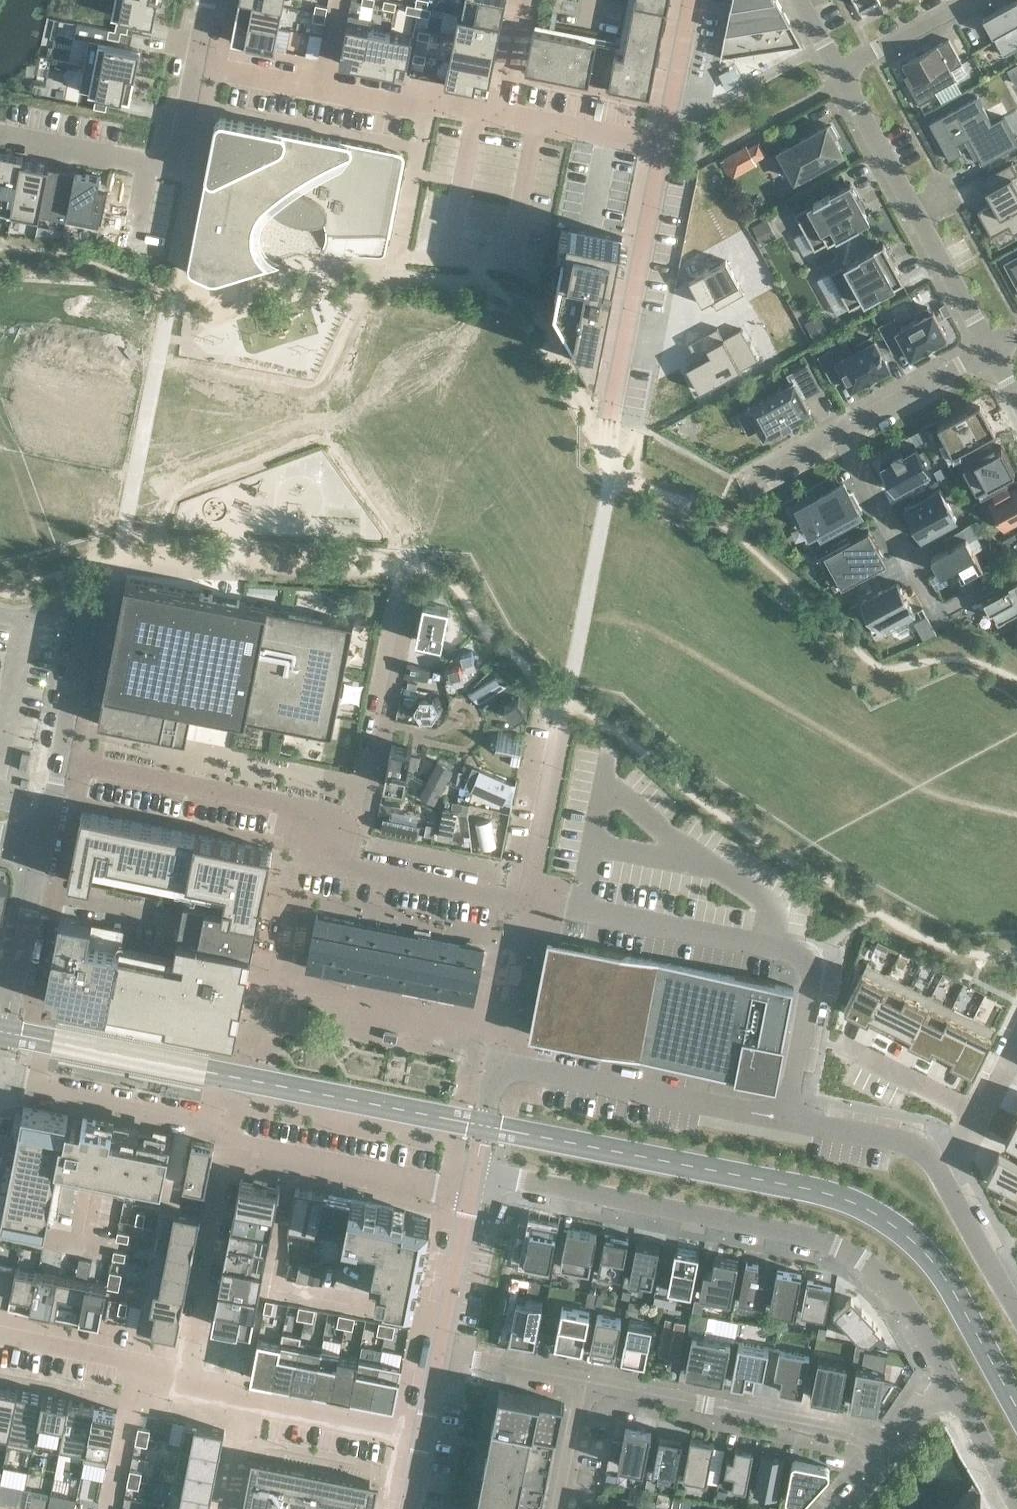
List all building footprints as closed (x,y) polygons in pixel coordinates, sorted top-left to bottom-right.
[(112,15),(153,23),(157,0),(114,0),(112,15)] [(283,6),(253,0),(239,0),(235,19),(278,27),(283,6)] [(383,7),(395,10),(396,2),(388,0),(384,0),(383,7)] [(458,14),(501,22),(505,0),(461,0),(458,14)] [(608,87),(649,96),(668,0),(634,0),(623,55),(614,54),(608,87)] [(720,57),(721,58),(722,52),(798,40),(801,45),(802,45),(778,0),(731,0),(720,57)] [(1003,55),(1016,47),(1016,0),(1015,0),(983,17),(1003,55)] [(315,4),(314,12),(326,14),(327,6),(315,4)] [(406,4),(405,12),(417,14),(418,6),(415,5),(406,4)] [(418,6),(417,14),(429,16),(430,8),(427,7),(418,6)] [(326,14),(314,12),(312,20),(324,22),(326,14)] [(458,14),(453,36),(497,45),(501,22),(458,14)] [(278,27),(235,19),(231,41),(274,49),(278,27)] [(116,22),(115,30),(121,31),(127,32),(128,24),(116,22)] [(346,23),(339,62),(361,66),(369,27),(346,23)] [(369,27),(361,66),(383,71),(390,31),(369,27)] [(109,29),(107,37),(119,39),(121,31),(115,30),(109,29)] [(418,29),(417,37),(429,40),(430,32),(418,29)] [(533,30),(525,71),(588,84),(596,42),(533,30)] [(390,31),(383,71),(405,75),(413,36),(390,31)] [(317,49),(320,35),(308,33),(306,47),(317,49)] [(453,36),(449,59),(492,68),(497,45),(453,36)] [(949,38),(902,64),(912,83),(908,85),(919,103),(937,94),(935,90),(956,78),(951,68),(962,62),(949,38)] [(98,41),(93,66),(135,74),(140,49),(98,41)] [(414,52),(412,60),(424,63),(426,54),(414,52)] [(449,59),(444,83),(488,91),(492,68),(449,59)] [(761,72),(772,66),(770,61),(759,68),(761,72)] [(93,66),(88,92),(130,100),(135,74),(93,66)] [(956,144),(968,137),(983,163),(1016,145),(1016,141),(1003,116),(991,122),(977,96),(929,122),(949,159),(961,152),(956,144)] [(95,99),(93,107),(105,109),(107,101),(95,99)] [(189,262),(189,265),(190,268),(192,270),(194,272),(207,278),(210,279),(213,279),(216,279),(219,279),(267,264),(261,258),(256,250),(253,242),(252,233),(253,224),(256,215),(262,208),(268,202),(270,206),(273,208),(279,213),(286,217),(293,220),(301,222),(309,223),(316,222),(320,221),(324,220),(325,225),(326,231),(326,237),(325,243),(384,255),(384,254),(385,253),(386,252),(403,160),(403,157),(402,155),(401,153),(398,152),(224,118),(221,118),(219,119),(217,121),(216,123),(189,262)] [(838,137),(831,124),(827,126),(826,124),(779,150),(794,179),(842,153),(834,138),(838,137)] [(724,160),(721,161),(728,176),(732,174),(733,175),(755,163),(753,160),(764,154),(758,142),(747,148),(746,146),(723,158),(724,160)] [(11,210),(21,159),(22,155),(0,151),(0,208),(11,210)] [(39,215),(39,212),(49,164),(21,159),(11,210),(39,215)] [(1012,177),(1016,174),(1016,172),(1011,161),(979,179),(992,202),(977,211),(991,235),(1009,225),(1013,233),(1016,231),(1016,187),(1012,177)] [(49,164),(39,212),(66,217),(68,209),(76,170),(49,164)] [(100,174),(76,170),(68,209),(93,214),(95,201),(103,203),(106,191),(97,189),(100,174)] [(861,223),(860,221),(871,215),(852,180),(796,211),(816,247),(861,223)] [(766,220),(753,227),(761,242),(774,235),(766,220)] [(555,235),(563,236),(565,225),(557,223),(555,235)] [(48,228),(38,225),(36,236),(46,238),(48,228)] [(555,295),(566,315),(577,317),(575,330),(596,368),(622,236),(569,225),(555,295)] [(555,235),(552,246),(560,248),(563,236),(555,235)] [(903,279),(883,242),(829,271),(849,308),(863,300),(864,301),(903,279)] [(558,259),(560,248),(552,246),(550,257),(558,259)] [(550,257),(548,269),(556,271),(558,259),(550,257)] [(1006,263),(1016,283),(1016,257),(1006,263)] [(726,259),(689,279),(702,303),(711,298),(716,307),(744,292),(726,259)] [(928,305),(914,313),(917,318),(896,330),(892,324),(881,330),(893,352),(904,346),(910,357),(948,337),(933,310),(931,311),(928,305)] [(698,360),(686,366),(700,390),(723,378),(728,385),(745,376),(740,368),(758,359),(741,327),(723,337),(717,326),(688,342),(698,360)] [(817,329),(806,335),(812,346),(822,340),(817,329)] [(875,375),(890,367),(874,339),(872,340),(870,337),(856,344),(858,348),(836,360),(851,388),(865,380),(865,381),(867,380),(867,379),(873,376),(874,376),(876,375),(875,375)] [(749,405),(747,406),(748,408),(749,407),(763,434),(764,436),(766,435),(782,426),(784,425),(790,421),(790,422),(792,420),(808,412),(810,411),(809,409),(802,397),(820,388),(807,363),(787,374),(792,382),(749,405)] [(979,402),(937,425),(953,453),(995,430),(979,402)] [(966,464),(962,466),(976,490),(979,488),(984,497),(1008,484),(1003,475),(1014,469),(1001,445),(993,449),(989,442),(962,457),(966,464)] [(893,457),(881,464),(895,491),(931,472),(927,466),(931,465),(922,449),(919,451),(916,445),(903,451),(901,447),(891,453),(893,457)] [(941,467),(933,471),(937,479),(945,475),(941,467)] [(821,533),(858,513),(857,512),(859,511),(843,483),(816,498),(813,493),(789,506),(789,507),(795,518),(801,514),(806,522),(810,530),(817,526),(821,533)] [(956,519),(939,488),(904,507),(921,538),(956,519)] [(991,504),(1004,528),(1016,520),(1016,489),(991,504)] [(843,585),(886,561),(868,529),(844,542),(842,539),(840,540),(842,543),(817,557),(817,558),(826,554),(843,585)] [(1000,541),(1006,547),(1013,543),(1016,541),(1016,538),(1015,533),(1000,541)] [(966,537),(931,556),(940,572),(954,564),(961,578),(982,567),(966,537)] [(1011,582),(984,597),(990,609),(991,608),(998,620),(1016,610),(1016,568),(1007,574),(1011,582)] [(126,578),(98,723),(125,729),(125,728),(185,740),(192,706),(208,709),(226,712),(225,713),(239,715),(332,733),(353,623),(239,600),(200,592),(200,593),(126,578)] [(897,582),(860,602),(870,621),(879,617),(886,631),(915,615),(906,597),(903,599),(901,595),(904,594),(897,582)] [(441,644),(449,606),(423,601),(415,639),(441,644)] [(472,650),(460,653),(465,671),(476,669),(472,650)] [(407,663),(404,675),(428,680),(430,668),(407,663)] [(459,665),(448,668),(453,686),(464,684),(459,665)] [(496,675),(467,695),(478,703),(507,684),(496,675)] [(422,697),(417,709),(425,719),(437,717),(442,706),(434,696),(422,697)] [(513,719),(527,710),(519,696),(505,704),(513,719)] [(524,736),(498,731),(494,754),(519,759),(524,736)] [(389,758),(408,761),(411,748),(392,744),(389,758)] [(410,755),(408,767),(417,768),(419,757),(410,755)] [(438,756),(420,791),(436,799),(454,765),(438,756)] [(386,770),(406,774),(408,761),(389,758),(386,770)] [(470,789),(503,804),(512,783),(479,769),(470,789)] [(406,774),(386,770),(384,784),(403,788),(406,774)] [(407,800),(404,811),(412,813),(414,801),(407,800)] [(453,835),(458,810),(443,807),(438,832),(453,835)] [(81,811),(67,881),(90,885),(98,843),(109,845),(106,862),(207,882),(202,907),(258,918),(263,893),(259,892),(262,875),(266,876),(271,848),(81,811)] [(385,813),(382,826),(416,833),(419,834),(422,820),(385,813)] [(486,818),(470,822),(475,847),(491,844),(486,818)] [(202,907),(184,903),(177,937),(251,951),(258,918),(202,907)] [(92,923),(60,916),(44,1001),(104,1013),(107,1014),(108,1012),(108,1007),(120,950),(88,944),(92,923)] [(344,920),(324,916),(314,969),(334,973),(358,977),(361,978),(364,979),(367,979),(370,980),(379,982),(395,985),(411,988),(427,991),(442,994),(458,997),(473,1000),(476,984),(477,981),(477,979),(478,973),(479,967),(480,964),(480,962),(483,947),(468,944),(453,941),(437,938),(421,935),(406,932),(389,928),(380,927),(377,926),(374,926),(371,925),(368,924),(344,920)] [(120,950),(108,1007),(184,1022),(183,1028),(234,1038),(248,969),(251,951),(177,937),(174,953),(121,943),(120,950)] [(559,940),(540,1038),(734,1076),(734,1077),(777,1086),(785,1043),(782,1042),(785,1026),(786,1026),(794,986),(559,940)] [(888,945),(877,940),(874,945),(885,951),(888,945)] [(862,972),(844,1008),(866,1019),(884,983),(862,972)] [(884,983),(866,1019),(887,1029),(905,993),(884,983)] [(905,993),(887,1029),(908,1040),(926,1004),(905,993)] [(926,1004),(908,1040),(929,1051),(948,1014),(926,1004)] [(948,1014),(929,1051),(951,1061),(969,1025),(948,1014)] [(969,1025),(951,1061),(973,1072),(991,1036),(969,1025)] [(52,1071),(90,1074),(92,1047),(54,1045),(52,1071)] [(68,1115),(23,1106),(1,1218),(46,1227),(46,1225),(50,1226),(53,1210),(60,1212),(62,1202),(56,1201),(63,1166),(127,1178),(127,1179),(137,1181),(138,1175),(163,1180),(171,1135),(82,1118),(82,1121),(67,1118),(68,1115)] [(1005,1139),(1016,1145),(1016,1117),(1016,1116),(1005,1139)] [(215,1139),(194,1135),(184,1184),(205,1188),(211,1160),(215,1139)] [(987,1176),(1007,1186),(1000,1198),(1016,1207),(1016,1161),(999,1152),(987,1176)] [(280,1185),(240,1177),(232,1222),(271,1230),(280,1185)] [(324,1193),(295,1188),(288,1227),(316,1233),(324,1193)] [(343,1238),(350,1199),(324,1193),(316,1233),(343,1238)] [(378,1240),(370,1278),(374,1279),(378,1280),(375,1293),(384,1295),(384,1298),(414,1304),(430,1218),(427,1218),(427,1217),(412,1214),(412,1215),(406,1214),(406,1210),(394,1207),(350,1199),(343,1238),(359,1241),(360,1236),(369,1238),(369,1239),(378,1240)] [(156,1228),(196,1235),(200,1215),(160,1208),(156,1228)] [(136,1211),(134,1223),(142,1225),(144,1213),(136,1211)] [(557,1224),(532,1219),(523,1266),(548,1271),(557,1224)] [(228,1241),(267,1248),(271,1230),(232,1222),(228,1241)] [(597,1232),(568,1226),(560,1266),(589,1271),(597,1232)] [(153,1246),(192,1254),(196,1235),(156,1228),(153,1246)] [(117,1231),(116,1239),(127,1241),(129,1234),(117,1231)] [(628,1238),(604,1233),(597,1273),(620,1277),(628,1238)] [(659,1244),(636,1240),(628,1279),(652,1283),(659,1244)] [(267,1248),(228,1241),(224,1261),(263,1268),(267,1248)] [(149,1265),(189,1273),(192,1254),(153,1246),(149,1265)] [(699,1252),(675,1247),(667,1287),(691,1291),(699,1252)] [(114,1250),(112,1258),(124,1260),(125,1252),(114,1250)] [(704,1268),(699,1293),(730,1299),(738,1259),(714,1255),(711,1270),(704,1268)] [(78,1259),(75,1270),(87,1273),(89,1261),(78,1259)] [(224,1261),(219,1284),(259,1292),(263,1268),(224,1261)] [(758,1264),(746,1261),(738,1300),(762,1305),(768,1274),(757,1271),(758,1264)] [(310,1266),(307,1283),(318,1285),(322,1264),(311,1262),(310,1266)] [(0,1263),(0,1301),(9,1303),(16,1266),(0,1263)] [(310,1266),(299,1264),(296,1281),(307,1283),(310,1266)] [(145,1286),(184,1294),(189,1273),(149,1265),(145,1286)] [(16,1266),(9,1303),(30,1307),(38,1270),(16,1266)] [(801,1272),(777,1267),(770,1306),(793,1311),(801,1272)] [(38,1270),(30,1307),(50,1311),(58,1274),(38,1270)] [(120,1281),(121,1274),(109,1271),(108,1279),(120,1281)] [(87,1280),(58,1274),(50,1311),(80,1317),(87,1280)] [(107,1284),(106,1287),(118,1289),(120,1281),(108,1279),(107,1284)] [(100,1320),(106,1287),(107,1284),(87,1280),(80,1317),(100,1320)] [(807,1280),(801,1313),(824,1317),(831,1284),(807,1280)] [(259,1292),(219,1284),(216,1303),(255,1311),(259,1292)] [(601,1285),(591,1284),(590,1291),(599,1293),(601,1285)] [(141,1305),(181,1313),(184,1294),(145,1286),(140,1285),(136,1304),(141,1305)] [(631,1291),(623,1289),(621,1298),(629,1299),(631,1291)] [(586,1293),(583,1305),(592,1307),(595,1295),(586,1293)] [(851,1297),(833,1313),(858,1340),(870,1342),(881,1332),(874,1325),(876,1324),(851,1297)] [(542,1303),(516,1298),(509,1337),(534,1342),(542,1303)] [(265,1299),(263,1311),(271,1313),(273,1301),(265,1299)] [(700,1302),(693,1300),(691,1312),(698,1313),(700,1302)] [(125,1314),(127,1303),(120,1301),(117,1313),(125,1314)] [(630,1301),(628,1309),(639,1311),(641,1303),(630,1301)] [(212,1323),(251,1331),(255,1311),(216,1303),(212,1323)] [(141,1305),(137,1328),(176,1335),(181,1313),(141,1305)] [(299,1306),(296,1318),(304,1319),(307,1307),(299,1306)] [(307,1307),(304,1319),(312,1321),(314,1309),(307,1307)] [(589,1312),(562,1307),(554,1346),(581,1351),(589,1312)] [(339,1314),(336,1325),(344,1327),(347,1315),(339,1314)] [(597,1314),(589,1353),(613,1357),(621,1318),(597,1314)] [(693,1314),(691,1326),(706,1329),(708,1317),(693,1314)] [(347,1315),(344,1327),(352,1328),(355,1317),(347,1315)] [(678,1358),(685,1320),(665,1316),(658,1354),(678,1358)] [(715,1318),(712,1337),(730,1340),(734,1321),(715,1318)] [(629,1320),(628,1320),(621,1359),(622,1359),(643,1363),(644,1363),(652,1324),(651,1324),(651,1325),(629,1320)] [(379,1321),(377,1333),(384,1335),(387,1323),(379,1321)] [(387,1323),(384,1335),(392,1336),(395,1325),(387,1323)] [(826,1328),(819,1327),(817,1336),(825,1338),(826,1328)] [(273,1381),(291,1385),(299,1345),(300,1346),(302,1336),(301,1336),(281,1332),(279,1342),(280,1342),(273,1381)] [(712,1337),(692,1333),(684,1371),(722,1379),(730,1340),(712,1337)] [(879,1346),(886,1340),(880,1334),(873,1339),(879,1346)] [(250,1377),(273,1381),(280,1342),(279,1342),(258,1337),(250,1377)] [(768,1347),(738,1341),(731,1380),(753,1385),(756,1371),(763,1372),(768,1347)] [(291,1385),(313,1389),(320,1350),(300,1346),(299,1345),(291,1385)] [(809,1355),(779,1349),(774,1375),(782,1376),(779,1390),(801,1394),(809,1355)] [(313,1389),(331,1393),(339,1353),(320,1350),(313,1389)] [(331,1393),(350,1397),(358,1357),(339,1353),(331,1393)] [(350,1397),(371,1401),(379,1361),(358,1357),(350,1397)] [(818,1357),(810,1396),(839,1401),(846,1362),(818,1357)] [(394,1405),(402,1365),(379,1361),(371,1401),(394,1405)] [(856,1366),(848,1403),(876,1409),(878,1396),(882,1397),(883,1398),(892,1383),(891,1384),(881,1382),(883,1371),(884,1371),(885,1370),(878,1368),(871,1366),(871,1367),(855,1364),(855,1365),(856,1366)] [(9,1433),(18,1390),(0,1386),(0,1431),(9,1433)] [(18,1390),(9,1433),(35,1438),(43,1395),(18,1390)] [(564,1403),(498,1390),(492,1422),(555,1434),(557,1435),(564,1403)] [(43,1395),(35,1438),(60,1443),(69,1400),(43,1395)] [(69,1400),(60,1443),(85,1448),(85,1447),(86,1447),(94,1405),(69,1400)] [(86,1447),(83,1460),(106,1464),(117,1409),(94,1405),(86,1447)] [(224,1429),(184,1422),(180,1444),(220,1452),(224,1429)] [(555,1434),(492,1422),(475,1508),(540,1508),(555,1434)] [(625,1425),(618,1464),(643,1469),(651,1430),(625,1425)] [(138,1428),(136,1435),(148,1438),(149,1430),(138,1428)] [(682,1436),(659,1432),(651,1471),(674,1475),(682,1436)] [(136,1435),(135,1443),(146,1446),(148,1438),(136,1435)] [(714,1442),(690,1438),(682,1477),(706,1481),(714,1442)] [(220,1452),(180,1444),(176,1465),(216,1473),(220,1452)] [(735,1446),(733,1458),(727,1457),(722,1485),(745,1489),(753,1450),(735,1446)] [(761,1451),(753,1491),(777,1495),(784,1456),(761,1451)] [(282,1508),(283,1508),(374,1508),(379,1482),(369,1480),(252,1458),(242,1508),(282,1508)] [(814,1464),(792,1460),(788,1483),(799,1486),(810,1490),(827,1472),(828,1472),(828,1471),(828,1470),(828,1469),(828,1468),(828,1467),(827,1466),(825,1465),(815,1463),(814,1464)] [(211,1494),(216,1473),(176,1465),(172,1486),(211,1494)] [(1,1483),(24,1488),(28,1472),(4,1467),(1,1483)] [(129,1470),(128,1478),(140,1480),(141,1472),(129,1470)] [(617,1475),(606,1473),(605,1481),(616,1482),(617,1475)] [(128,1478),(126,1486),(138,1488),(140,1480),(128,1478)] [(655,1481),(646,1479),(644,1489),(653,1491),(655,1481)] [(211,1494),(172,1486),(168,1505),(187,1508),(209,1508),(211,1494)] [(678,1487),(676,1495),(684,1496),(685,1489),(678,1487)] [(37,1490),(25,1488),(22,1505),(33,1507),(37,1490)] [(51,1493),(48,1508),(59,1508),(61,1495),(51,1493)] [(967,1508),(989,1508),(980,1493),(967,1508)] [(682,1498),(673,1496),(671,1506),(680,1508),(682,1498)] [(683,1499),(682,1507),(690,1508),(691,1501),(683,1499)]
